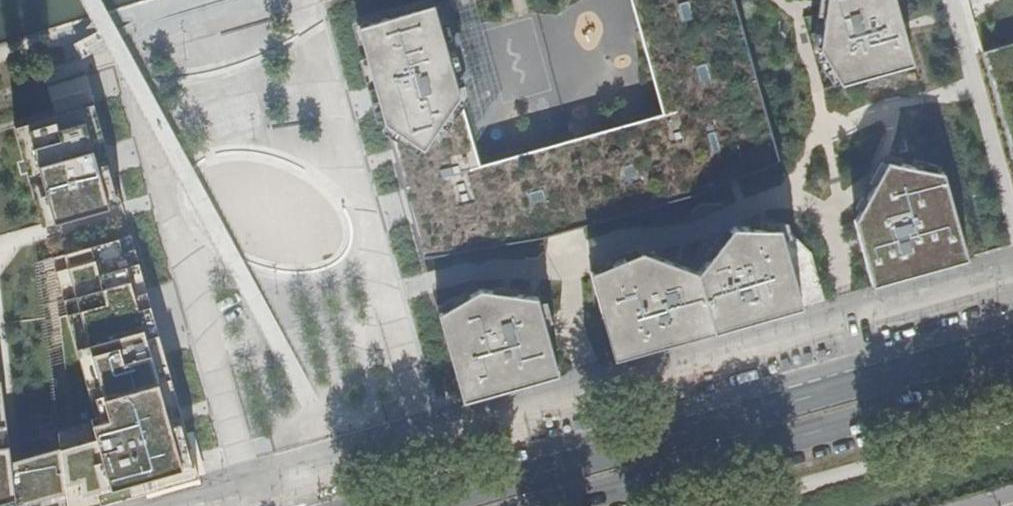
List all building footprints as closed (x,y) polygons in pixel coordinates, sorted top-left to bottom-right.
[(357,24),(422,254),(564,243),(778,159),(735,0),(636,0),(667,109),(480,162),(460,89),(471,74),(450,0),(441,0),(357,24)] [(896,0),(825,0),(819,46),(840,82),(913,62),(896,0)] [(984,51),(1012,165),(1012,43),(984,51)] [(96,105),(17,129),(37,200),(50,196),(54,210),(108,194),(104,180),(116,176),(96,105)] [(852,221),(871,286),(964,260),(941,173),(885,161),(852,221)] [(104,180),(108,194),(120,190),(116,176),(104,180)] [(50,196),(37,200),(41,214),(54,210),(50,196)] [(779,230),(730,227),(695,272),(712,331),(821,300),(809,254),(791,236),(782,239),(779,230)] [(133,237),(58,260),(75,316),(65,319),(77,427),(62,431),(64,446),(15,460),(1,333),(0,333),(0,505),(20,505),(69,491),(69,497),(70,505),(95,505),(201,476),(133,237)] [(611,360),(712,331),(695,272),(639,251),(587,273),(611,360)] [(75,316),(58,260),(44,264),(62,431),(77,427),(65,319),(75,316)] [(478,290),(439,315),(463,402),(556,376),(535,298),(478,290)] [(20,505),(39,505),(69,497),(69,491),(20,505)]
